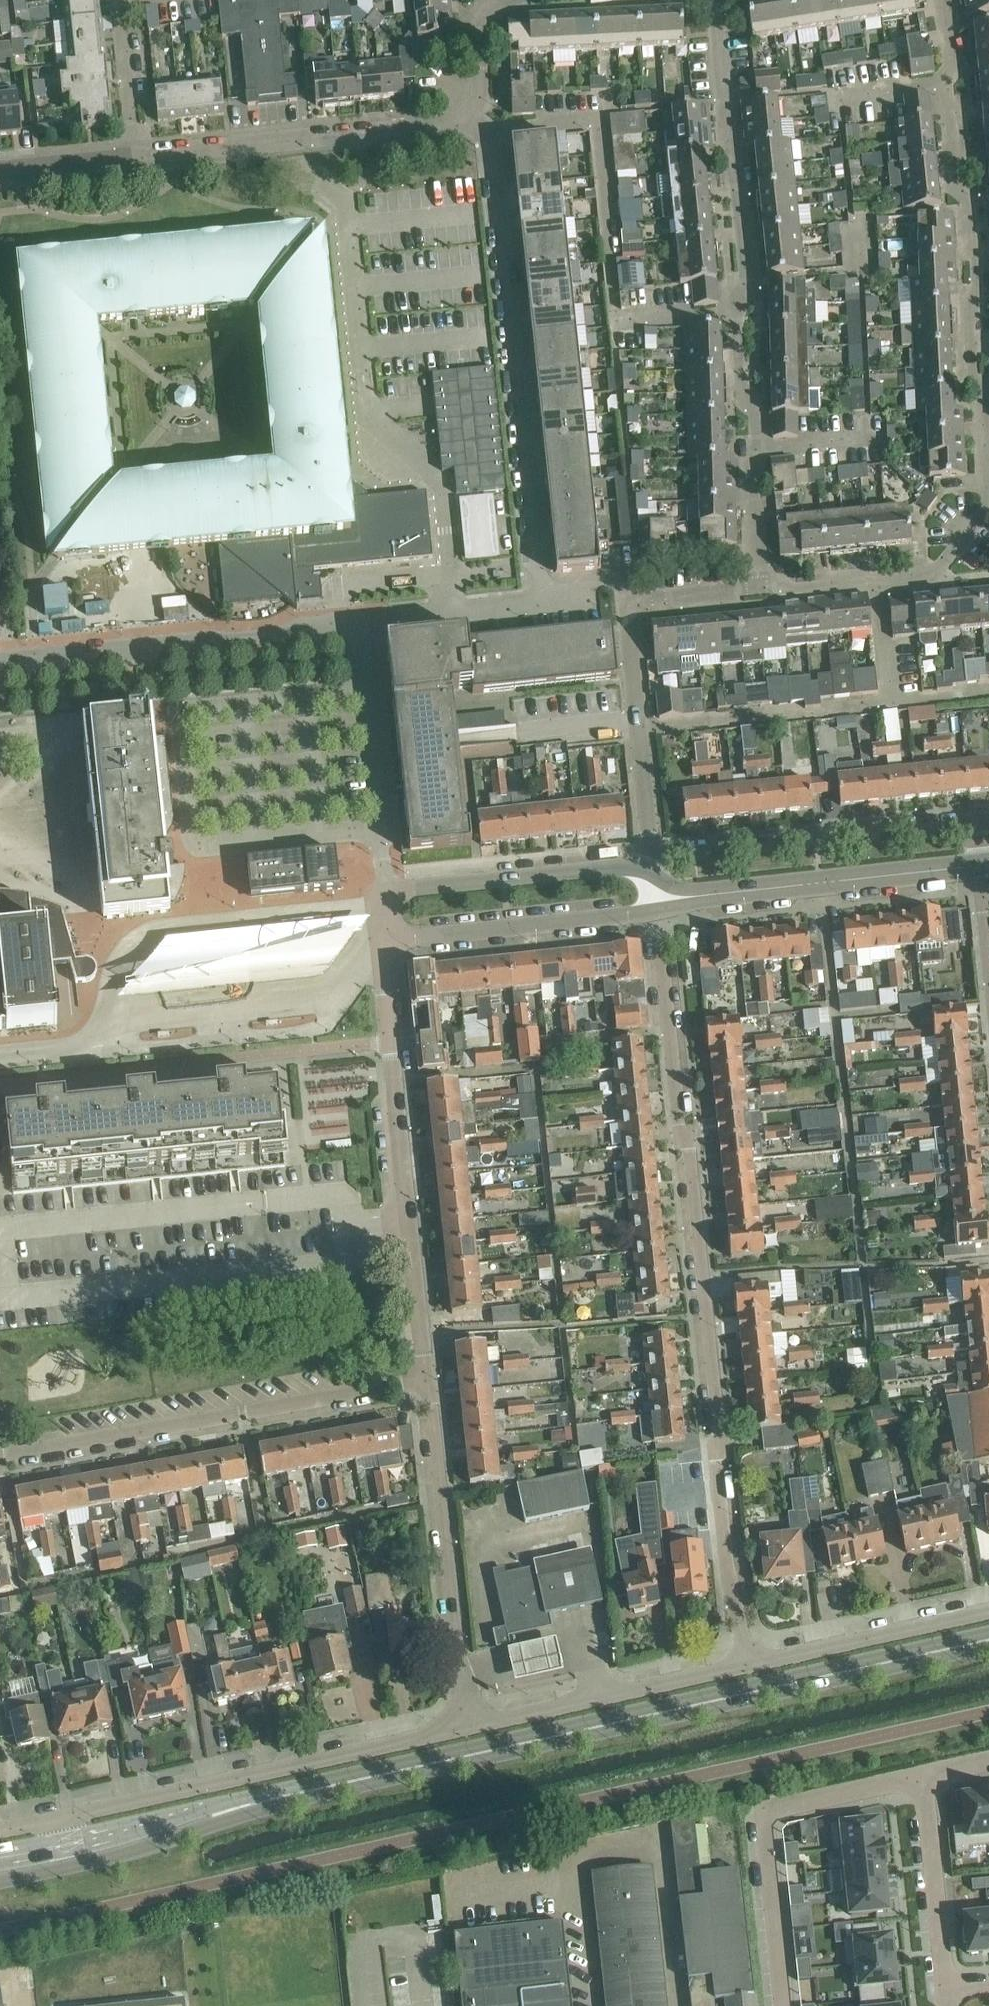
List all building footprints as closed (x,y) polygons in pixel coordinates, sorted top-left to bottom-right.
[(99,0),(63,0),(65,22),(101,18),(99,0)] [(300,15),(298,0),(218,0),(222,37),(241,35),(248,105),(258,104),(257,95),(265,94),(266,98),(286,95),(286,101),(297,100),(294,76),(285,77),(283,57),(287,56),(286,46),(282,47),(279,17),(300,15)] [(300,15),(309,14),(309,11),(321,10),(329,9),(328,0),(298,0),(300,15)] [(329,9),(330,20),(351,18),(350,9),(343,0),(328,0),(329,9)] [(406,17),(415,16),(451,12),(450,0),(405,0),(406,17)] [(775,36),(769,0),(747,4),(752,40),(775,36)] [(769,0),(775,36),(795,33),(790,0),(770,0),(769,0)] [(812,0),(790,0),(795,33),(816,30),(812,0)] [(833,0),(812,0),(816,30),(837,26),(833,0)] [(837,26),(859,23),(855,0),(833,0),(837,26)] [(859,23),(880,19),(877,0),(855,0),(859,23)] [(899,0),(877,0),(880,19),(901,16),(899,0)] [(901,16),(917,14),(919,26),(926,25),(924,13),(925,13),(923,0),(899,0),(901,16)] [(968,17),(988,13),(988,0),(964,0),(968,17)] [(8,9),(7,1),(0,2),(0,22),(1,22),(9,21),(8,9)] [(24,11),(24,3),(12,4),(13,12),(24,11)] [(146,7),(147,15),(158,14),(157,6),(146,7)] [(639,49),(638,12),(632,13),(632,9),(616,10),(618,50),(639,49)] [(374,10),(369,16),(379,25),(384,19),(374,10)] [(601,14),(594,15),(596,51),(618,50),(616,10),(600,11),(601,14)] [(659,11),(661,47),(684,46),(682,10),(659,11)] [(661,47),(659,11),(638,12),(639,49),(661,47)] [(451,12),(415,16),(417,38),(453,35),(451,12)] [(147,15),(147,20),(148,23),(159,22),(158,14),(147,15)] [(594,15),(573,16),(575,52),(596,51),(594,15)] [(379,25),(369,16),(364,22),(374,31),(379,25)] [(575,52),(573,16),(551,17),(553,53),(575,52)] [(551,17),(529,18),(530,54),(553,53),(551,17)] [(104,40),(101,18),(65,22),(67,43),(104,40)] [(529,18),(507,19),(509,42),(509,55),(510,55),(511,67),(517,67),(516,54),(530,54),(529,18)] [(1,22),(2,34),(10,33),(9,21),(1,22)] [(148,23),(149,31),(160,30),(159,22),(148,23)] [(200,22),(192,23),(193,34),(201,33),(200,22)] [(988,45),(988,22),(973,24),(976,46),(988,45)] [(193,34),(192,23),(184,23),(185,34),(193,34)] [(926,25),(919,26),(921,38),(905,41),(911,76),(934,72),(928,37),(927,37),(926,25)] [(16,48),(31,46),(30,38),(15,40),(16,48)] [(104,40),(67,43),(69,63),(65,63),(65,65),(106,61),(104,40)] [(0,44),(0,52),(12,51),(11,42),(0,44)] [(885,47),(887,59),(895,58),(893,45),(885,47)] [(976,46),(978,67),(988,66),(988,45),(976,46)] [(31,46),(16,48),(17,56),(32,55),(31,46)] [(887,59),(885,47),(878,48),(880,61),(887,59)] [(851,52),(843,53),(845,66),(853,65),(851,52)] [(845,66),(843,53),(835,54),(837,67),(845,66)] [(423,61),(415,54),(410,60),(418,67),(423,61)] [(338,106),(334,66),(334,59),(318,60),(317,55),(304,57),(307,91),(314,90),(316,105),(322,104),(323,108),(338,106)] [(400,59),(377,62),(381,98),(403,96),(400,59)] [(106,61),(65,65),(66,76),(60,76),(61,88),(100,84),(100,81),(108,80),(106,61)] [(381,98),(377,62),(356,64),(360,101),(381,98)] [(356,64),(334,66),(338,106),(354,105),(354,101),(360,101),(356,64)] [(978,67),(979,74),(975,74),(976,90),(988,88),(988,66),(978,67)] [(517,80),(517,67),(511,67),(511,79),(510,79),(511,92),(512,116),(536,114),(535,94),(534,86),(534,79),(517,80)] [(756,95),(780,92),(778,72),(754,75),(756,95)] [(811,76),(803,77),(804,90),(812,89),(811,76)] [(597,78),(598,91),(606,90),(606,77),(597,78)] [(804,90),(803,77),(795,78),(797,90),(804,90)] [(220,78),(197,81),(201,117),(224,114),(220,78)] [(750,88),(749,78),(739,79),(740,89),(750,88)] [(555,93),(554,80),(547,80),(547,93),(555,93)] [(563,80),(554,80),(555,93),(563,92),(563,80)] [(34,90),(45,89),(44,81),(33,82),(34,90)] [(197,81),(187,82),(176,83),(179,119),(201,117),(197,81)] [(179,119),(176,83),(154,85),(158,121),(179,119)] [(101,85),(100,84),(61,88),(63,110),(74,109),(110,105),(108,84),(101,85)] [(692,88),(684,89),(685,102),(693,101),(692,88)] [(976,90),(978,105),(981,105),(982,111),(988,110),(988,88),(976,90)] [(46,96),(45,89),(34,90),(35,98),(46,96)] [(642,93),(644,106),(652,105),(650,92),(642,93)] [(644,106),(642,93),(634,94),(636,107),(644,106)] [(906,109),(930,107),(928,94),(904,97),(906,109)] [(21,133),(17,97),(0,99),(0,135),(21,133)] [(743,125),(779,122),(777,99),(741,102),(743,125)] [(112,126),(110,105),(74,109),(76,130),(112,126)] [(675,132),(710,129),(708,106),(673,109),(675,132)] [(931,118),(930,107),(906,109),(907,120),(931,118)] [(816,117),(829,116),(828,108),(815,110),(816,117)] [(624,137),(622,115),(610,116),(612,138),(624,137)] [(816,117),(816,125),(818,139),(841,137),(838,115),(829,116),(816,117)] [(931,118),(907,120),(895,122),(897,145),(937,141),(935,124),(931,125),(931,118)] [(781,142),(779,122),(743,125),(745,147),(754,146),(754,145),(781,142)] [(38,126),(39,134),(50,132),(49,124),(38,126)] [(845,127),(846,135),(859,134),(858,126),(845,127)] [(710,129),(675,132),(677,153),(703,150),(703,151),(712,150),(710,129)] [(637,136),(624,137),(612,138),(614,160),(629,158),(628,145),(638,144),(637,136)] [(513,164),(568,158),(568,157),(557,159),(555,137),(532,139),(511,141),(513,164)] [(938,156),(937,141),(897,145),(899,166),(935,163),(935,156),(938,156)] [(790,142),(781,142),(754,145),(754,146),(757,167),(793,164),(790,142)] [(703,150),(677,153),(667,154),(669,177),(705,173),(703,151),(703,150)] [(832,160),(843,159),(842,151),(831,152),(832,160)] [(568,159),(568,158),(513,164),(515,185),(560,181),(558,160),(568,159)] [(632,181),(629,158),(614,160),(616,173),(617,173),(618,182),(632,181)] [(843,159),(832,160),(833,168),(844,167),(843,159)] [(850,171),(863,169),(862,162),(849,163),(850,171)] [(935,163),(899,166),(890,167),(892,189),(901,188),(937,184),(935,163)] [(795,185),(793,164),(757,167),(759,189),(795,185)] [(864,177),(863,169),(850,171),(851,178),(864,177)] [(705,173),(669,177),(656,178),(658,199),(671,198),(707,194),(705,173)] [(560,181),(515,185),(517,207),(573,201),(573,200),(562,201),(560,181)] [(632,181),(618,182),(619,188),(617,188),(619,202),(620,202),(621,203),(634,202),(632,181)] [(940,206),(937,184),(901,188),(904,209),(940,206)] [(795,185),(759,189),(759,194),(756,194),(757,211),(797,207),(795,185)] [(595,191),(585,192),(586,200),(596,199),(595,191)] [(852,192),(853,200),(862,199),(861,191),(852,192)] [(834,202),(846,201),(846,193),(833,194),(834,202)] [(707,194),(671,198),(673,220),(710,216),(707,194)] [(819,204),(828,203),(827,195),(818,196),(819,204)] [(573,201),(517,207),(520,228),(564,224),(562,203),(573,202),(573,201)] [(846,201),(834,202),(834,210),(847,209),(846,201)] [(634,202),(621,203),(623,225),(636,224),(634,202)] [(853,206),(854,214),(865,213),(864,205),(853,206)] [(797,207),(757,211),(759,226),(762,225),(763,232),(799,228),(797,207)] [(918,238),(954,237),(953,214),(916,216),(918,238)] [(710,216),(673,220),(675,241),(712,237),(710,216)] [(888,226),(888,218),(877,218),(877,226),(888,226)] [(564,224),(520,228),(522,250),(577,244),(577,243),(566,244),(564,224)] [(636,224),(623,225),(623,231),(621,231),(622,245),(622,247),(638,245),(636,224)] [(801,251),(799,228),(763,232),(765,254),(801,251)] [(418,495),(418,493),(366,498),(366,495),(367,495),(352,488),(340,480),(342,467),(343,466),(325,281),(321,241),(305,259),(298,253),(307,241),(313,234),(20,264),(47,526),(50,557),(55,550),(65,538),(72,544),(57,563),(218,547),(224,604),(284,598),(297,609),(296,598),(299,597),(299,601),(322,598),(320,575),(314,576),(313,569),(432,557),(426,494),(418,495)] [(712,242),(712,237),(675,241),(678,262),(717,258),(716,242),(712,242)] [(830,246),(841,245),(840,237),(829,238),(830,246)] [(955,259),(954,237),(918,238),(919,261),(955,259)] [(577,244),(522,250),(524,271),(569,267),(567,246),(577,245),(577,244)] [(638,245),(622,247),(623,259),(616,260),(617,268),(630,267),(640,266),(638,245)] [(841,245),(830,246),(831,254),(842,253),(841,245)] [(804,271),(801,251),(765,254),(767,275),(804,271)] [(879,262),(890,262),(890,254),(878,254),(879,262)] [(717,258),(678,262),(680,284),(692,283),(693,295),(717,292),(715,273),(719,273),(717,258)] [(956,281),(955,259),(919,261),(920,281),(946,280),(946,281),(956,281)] [(890,262),(879,262),(879,270),(890,269),(890,262)] [(571,287),(569,267),(524,271),(526,293),(582,287),(582,286),(571,287)] [(631,274),(630,267),(617,268),(618,275),(631,274)] [(846,304),(859,303),(858,280),(845,281),(846,304)] [(946,280),(920,281),(911,282),(912,304),(947,302),(946,281),(946,280)] [(769,306),(805,304),(815,304),(814,291),(805,291),(804,282),(768,283),(769,306)] [(582,287),(526,293),(529,314),(573,310),(571,289),(582,288),(582,287)] [(717,292),(693,295),(694,306),(718,304),(717,292)] [(628,293),(620,293),(621,309),(629,308),(628,293)] [(865,306),(878,306),(878,298),(865,298),(865,306)] [(947,302),(912,304),(913,326),(952,324),(951,308),(948,308),(947,302)] [(860,324),(859,303),(846,304),(847,324),(860,324)] [(806,326),(805,304),(769,306),(770,328),(806,326)] [(819,323),(829,323),(828,304),(818,305),(819,323)] [(879,314),(878,306),(865,306),(866,314),(879,314)] [(575,330),(573,310),(529,314),(531,336),(586,330),(586,329),(575,330)] [(953,339),(952,324),(913,326),(914,347),(949,345),(949,339),(953,339)] [(685,351),(721,350),(721,326),(684,327),(685,351)] [(806,326),(770,328),(770,333),(766,333),(767,348),(807,347),(806,326)] [(645,329),(645,337),(656,336),(656,328),(645,329)] [(586,330),(531,336),(533,357),(578,353),(575,332),(586,330)] [(849,346),(861,346),(861,338),(849,338),(849,346)] [(868,350),(881,350),(880,342),(867,342),(868,350)] [(951,367),(949,345),(914,347),(915,369),(951,367)] [(861,346),(849,346),(849,354),(862,354),(861,346)] [(807,347),(767,348),(767,364),(771,364),(771,370),(807,369),(807,347)] [(721,350),(685,351),(686,372),(722,371),(721,350)] [(881,350),(868,350),(868,359),(881,358),(881,350)] [(580,373),(578,353),(533,357),(535,379),(590,373),(590,372),(580,373)] [(624,374),(637,373),(637,365),(624,366),(624,374)] [(952,389),(951,367),(915,369),(916,390),(952,389)] [(434,374),(446,482),(470,480),(471,492),(507,488),(494,368),(434,374)] [(807,369),(771,370),(772,391),(808,390),(807,369)] [(614,370),(607,371),(609,393),(616,392),(614,370)] [(722,371),(686,372),(686,393),(726,392),(726,376),(722,376),(722,371)] [(590,373),(535,379),(538,400),(582,396),(580,375),(590,373)] [(637,373),(624,374),(624,381),(637,381),(637,373)] [(850,389),(863,389),(863,381),(850,381),(850,389)] [(870,393),(883,392),(882,384),(869,385),(870,393)] [(189,389),(181,389),(177,396),(177,404),(183,408),(191,407),(196,401),(195,394),(189,389)] [(863,389),(850,389),(852,412),(864,411),(863,389)] [(953,409),(952,389),(916,390),(917,413),(926,412),(953,411),(953,409)] [(820,390),(808,390),(772,391),(772,414),(796,413),(821,413),(820,390)] [(726,392),(686,393),(687,415),(723,414),(723,408),(727,407),(726,392)] [(883,392),(870,393),(870,401),(883,400),(883,392)] [(634,395),(624,395),(624,404),(634,404),(634,395)] [(582,396),(538,400),(540,422),(595,416),(595,415),(584,416),(582,396)] [(610,397),(608,400),(609,413),(618,412),(616,396),(610,397)] [(627,417),(640,416),(640,408),(627,409),(627,417)] [(953,411),(926,412),(927,433),(963,432),(962,409),(953,409),(953,411)] [(797,426),(796,413),(772,414),(773,426),(797,426)] [(724,435),(723,414),(687,415),(688,436),(724,435)] [(595,416),(540,422),(542,443),(586,439),(584,418),(595,416)] [(641,424),(640,416),(627,417),(628,425),(641,424)] [(797,426),(773,426),(773,438),(797,437),(797,426)] [(887,435),(898,435),(898,427),(887,427),(887,435)] [(964,453),(963,432),(927,433),(928,455),(964,453)] [(724,456),(724,435),(688,436),(688,459),(698,459),(698,458),(724,457),(724,456)] [(898,435),(887,435),(887,443),(898,442),(898,435)] [(586,439),(542,443),(544,465),(599,459),(599,458),(589,459),(586,439)] [(615,446),(611,450),(612,457),(623,456),(622,445),(615,446)] [(632,460),(645,460),(644,452),(632,452),(632,460)] [(965,475),(964,453),(928,455),(929,477),(965,475)] [(734,456),(724,456),(724,457),(698,458),(698,459),(699,480),(734,479),(734,456)] [(776,508),(782,507),(781,495),(797,493),(793,457),(770,460),(774,496),(775,496),(776,508)] [(599,459),(544,465),(547,487),(591,482),(589,460),(599,459)] [(645,468),(645,460),(632,460),(632,468),(645,468)] [(858,466),(860,479),(868,478),(866,465),(858,466)] [(860,479),(858,466),(851,467),(852,479),(860,479)] [(624,467),(608,469),(609,479),(625,477),(624,467)] [(823,469),(815,470),(817,483),(825,482),(823,469)] [(817,483),(815,470),(808,471),(809,484),(817,483)] [(620,527),(630,525),(625,478),(615,479),(620,527)] [(734,479),(699,480),(700,501),(735,500),(734,479)] [(593,502),(591,482),(547,487),(549,507),(604,502),(604,501),(593,502)] [(926,490),(922,496),(932,504),(937,498),(926,490)] [(636,503),(649,503),(649,495),(636,495),(636,503)] [(932,504),(922,496),(917,503),(927,510),(932,504)] [(492,519),(493,519),(491,498),(462,501),(464,521),(465,521),(492,518),(492,519)] [(735,500),(700,501),(700,522),(736,521),(735,500)] [(604,502),(549,507),(555,572),(601,567),(601,566),(600,566),(598,546),(608,545),(608,543),(598,544),(593,503),(604,502)] [(649,503),(636,503),(637,511),(649,511),(649,503)] [(784,519),(782,507),(776,508),(777,520),(776,520),(780,556),(803,554),(799,518),(784,519)] [(907,507),(884,509),(888,545),(911,543),(907,507)] [(888,545),(884,509),(863,511),(866,547),(888,545)] [(863,511),(842,514),(846,553),(861,552),(861,548),(866,547),(863,511)] [(842,514),(820,516),(824,552),(830,551),(830,555),(846,553),(842,514)] [(824,552),(820,516),(799,518),(803,554),(824,552)] [(701,537),(688,538),(688,545),(700,544),(700,545),(736,544),(736,521),(700,522),(701,537)] [(688,545),(688,538),(676,538),(675,523),(639,524),(640,547),(676,546),(676,545),(688,545)] [(632,543),(630,525),(620,527),(621,544),(632,543)] [(466,538),(465,538),(467,558),(497,555),(495,535),(494,535),(466,538)] [(972,589),(956,591),(960,631),(981,628),(977,593),(972,593),(972,589)] [(941,596),(935,597),(939,633),(960,631),(956,591),(941,592),(941,596)] [(977,593),(981,628),(988,628),(988,591),(977,593)] [(845,596),(849,633),(871,630),(867,594),(845,596)] [(845,596),(824,598),(828,635),(849,633),(845,596)] [(939,633),(935,597),(901,600),(903,625),(916,623),(917,635),(921,635),(922,642),(925,645),(934,644),(937,641),(936,633),(939,633)] [(824,598),(802,601),(806,637),(828,635),(824,598)] [(903,625),(901,600),(889,601),(892,626),(903,625)] [(806,637),(802,601),(780,603),(781,612),(782,612),(785,639),(806,637)] [(782,612),(781,612),(760,615),(763,650),(786,648),(785,639),(782,612)] [(743,667),(738,617),(732,617),(732,614),(717,615),(721,655),(722,670),(743,667)] [(721,655),(717,615),(701,617),(701,621),(695,621),(699,657),(721,655)] [(760,615),(738,617),(743,667),(744,671),(765,669),(763,650),(760,615)] [(700,671),(699,657),(695,621),(674,623),(679,673),(700,671)] [(679,673),(674,623),(651,626),(655,661),(656,661),(658,675),(679,673)] [(916,623),(903,625),(892,626),(893,637),(917,635),(916,623)] [(387,641),(388,651),(394,700),(387,701),(386,692),(385,692),(402,853),(471,845),(459,748),(517,741),(517,740),(459,747),(457,733),(516,726),(516,725),(503,726),(502,714),(456,719),(452,689),(472,687),(473,694),(617,678),(612,626),(468,642),(467,632),(407,638),(397,636),(396,640),(387,641)] [(851,652),(843,653),(830,654),(832,677),(834,697),(855,695),(853,671),(852,671),(851,652)] [(986,677),(984,660),(964,663),(966,684),(980,682),(980,678),(986,677)] [(875,669),(853,671),(855,695),(878,693),(875,669)] [(813,707),(812,694),(810,676),(789,679),(789,681),(792,703),(804,701),(805,708),(813,707)] [(951,676),(943,677),(945,690),(953,689),(951,676)] [(818,679),(819,693),(812,694),(813,707),(821,706),(820,698),(834,697),(832,677),(818,679)] [(945,690),(943,677),(936,678),(937,690),(945,690)] [(776,702),(776,704),(792,703),(789,681),(774,682),(775,690),(776,702)] [(769,703),(768,691),(767,684),(745,686),(746,695),(747,707),(761,706),(761,704),(769,703)] [(775,690),(768,691),(769,703),(776,702),(775,690)] [(658,706),(682,703),(681,691),(657,694),(658,706)] [(725,707),(724,698),(724,695),(717,695),(718,708),(725,707)] [(747,707),(746,695),(724,698),(725,707),(733,707),(733,709),(747,707)] [(682,703),(658,706),(659,718),(704,713),(703,701),(682,703)] [(936,705),(909,709),(911,723),(938,719),(936,705)] [(972,711),(962,712),(962,722),(967,722),(968,722),(972,717),(972,711)] [(172,826),(174,817),(165,735),(163,735),(163,737),(151,738),(148,712),(128,714),(129,719),(83,724),(102,910),(103,920),(170,913),(169,903),(174,904),(180,892),(184,878),(185,864),(183,864),(183,866),(173,867),(172,856),(163,857),(161,840),(162,839),(168,833),(172,826)] [(949,738),(936,739),(938,751),(951,750),(949,738)] [(938,751),(936,739),(923,741),(924,753),(938,751)] [(771,770),(769,757),(768,742),(754,744),(756,759),(757,771),(771,770)] [(694,744),(696,765),(708,763),(706,743),(694,744)] [(887,746),(889,758),(902,757),(900,745),(887,746)] [(889,758),(887,746),(874,748),(875,760),(889,758)] [(536,749),(537,762),(545,762),(544,749),(536,749)] [(532,755),(522,756),(523,768),(533,767),(532,755)] [(837,778),(835,756),(824,757),(828,792),(839,791),(840,805),(866,802),(863,775),(837,778)] [(757,771),(756,759),(742,760),(743,772),(757,771)] [(588,775),(600,773),(599,761),(587,762),(588,775)] [(705,764),(706,775),(720,774),(718,762),(708,763),(705,764)] [(968,792),(988,789),(988,762),(965,764),(968,792)] [(706,775),(705,764),(696,765),(691,765),(692,776),(706,775)] [(968,792),(965,764),(940,767),(942,794),(968,792)] [(540,781),(552,780),(551,767),(539,768),(540,781)] [(942,794),(940,767),(914,770),(916,797),(942,794)] [(916,797),(914,770),(888,773),(891,800),(916,797)] [(494,786),(506,785),(504,772),(492,774),(494,786)] [(600,773),(588,775),(590,788),(602,786),(600,773)] [(888,773),(863,775),(866,802),(891,800),(888,773)] [(554,793),(552,780),(540,781),(542,794),(554,793)] [(809,780),(784,783),(787,811),(813,808),(811,794),(822,793),(821,780),(809,781),(809,780)] [(787,811),(784,783),(758,785),(761,814),(787,811)] [(507,798),(506,785),(494,786),(495,799),(507,798)] [(758,785),(733,788),(736,816),(761,814),(758,785)] [(736,816),(733,788),(708,791),(711,819),(736,816)] [(711,819),(708,791),(682,794),(685,822),(711,819)] [(596,801),(599,831),(626,828),(622,798),(596,801)] [(596,801),(573,804),(576,834),(599,831),(596,801)] [(573,804),(549,806),(553,836),(576,834),(573,804)] [(549,806),(526,809),(529,839),(553,836),(549,806)] [(526,809),(502,811),(505,842),(529,839),(526,809)] [(505,842),(502,811),(477,814),(481,844),(505,842)] [(251,897),(339,888),(335,851),(247,860),(251,897)] [(86,982),(88,981),(90,981),(91,980),(93,979),(94,977),(95,976),(96,974),(96,972),(96,970),(96,968),(95,967),(95,965),(93,963),(92,962),(91,961),(89,960),(87,960),(85,959),(76,960),(63,914),(62,912),(63,912),(64,910),(54,906),(43,902),(32,899),(20,897),(13,896),(6,896),(0,896),(0,1029),(57,1024),(51,964),(70,962),(76,983),(86,982)] [(912,914),(912,916),(915,945),(916,947),(961,942),(957,910),(938,912),(938,911),(912,914)] [(912,916),(890,918),(893,948),(915,945),(912,916)] [(893,948),(890,918),(867,921),(870,950),(871,962),(889,960),(889,964),(895,963),(893,948)] [(870,950),(867,921),(843,923),(847,952),(841,953),(843,969),(845,982),(856,981),(854,968),(858,968),(856,952),(870,950)] [(160,949),(121,1008),(309,992),(317,991),(370,927),(218,943),(160,949)] [(807,927),(782,930),(785,958),(810,955),(811,973),(807,973),(809,986),(819,985),(818,973),(824,972),(821,945),(809,947),(807,927)] [(785,958),(782,930),(760,932),(763,960),(785,958)] [(760,932),(738,934),(741,963),(763,960),(760,932)] [(741,963),(738,934),(738,933),(712,935),(714,956),(699,957),(700,969),(715,967),(715,969),(742,966),(741,963)] [(616,978),(616,984),(617,984),(619,996),(624,996),(626,1009),(614,1010),(616,1030),(648,1026),(643,981),(639,943),(612,946),(612,948),(613,948),(616,978)] [(612,948),(589,950),(592,981),(593,980),(616,978),(613,948),(612,948)] [(589,950),(561,953),(564,984),(565,990),(566,1004),(595,1000),(594,987),(593,980),(592,981),(589,950)] [(564,984),(561,953),(538,956),(541,986),(564,984)] [(541,986),(538,956),(509,959),(513,989),(512,989),(513,996),(517,1032),(531,1031),(527,994),(542,992),(541,986)] [(513,989),(509,959),(486,961),(489,992),(490,998),(501,997),(500,990),(512,989),(513,989)] [(489,992),(486,961),(457,964),(460,995),(462,1011),(477,1009),(478,1015),(478,1021),(486,1020),(492,1019),(490,998),(489,992)] [(895,963),(889,964),(891,977),(902,976),(900,963),(895,963)] [(457,964),(435,967),(434,967),(437,997),(438,997),(460,995),(457,964)] [(434,967),(435,967),(434,965),(407,968),(418,1072),(450,1069),(448,1049),(443,1050),(438,997),(437,997),(434,967)] [(762,989),(773,988),(772,975),(761,976),(762,989)] [(897,989),(903,989),(902,976),(891,977),(892,990),(897,989)] [(773,988),(762,989),(764,1002),(775,1001),(773,988)] [(892,990),(880,991),(882,1005),(899,1003),(898,996),(897,989),(892,990)] [(840,1011),(876,1007),(875,992),(838,996),(840,1011)] [(921,994),(898,996),(899,1003),(900,1014),(923,1011),(922,1000),(922,998),(921,994)] [(619,996),(613,997),(614,1010),(626,1009),(626,1008),(624,996),(619,996)] [(941,998),(922,1000),(923,1011),(942,1009),(941,998)] [(758,1003),(746,1005),(747,1018),(759,1016),(758,1004),(758,1003)] [(829,1007),(805,1009),(806,1018),(819,1017),(820,1022),(830,1021),(829,1007)] [(563,1022),(574,1021),(573,1008),(561,1010),(563,1022)] [(937,1038),(966,1035),(967,1034),(965,1008),(932,1012),(934,1038),(937,1038)] [(477,1016),(463,1017),(464,1034),(468,1067),(476,1066),(474,1051),(489,1050),(489,1046),(489,1044),(487,1033),(487,1025),(486,1020),(478,1021),(478,1015),(477,1016)] [(486,1020),(487,1025),(487,1033),(499,1032),(498,1019),(492,1019),(486,1020)] [(710,1049),(740,1046),(743,1046),(740,1019),(705,1023),(708,1049),(710,1049)] [(856,1020),(844,1021),(846,1045),(858,1045),(856,1020)] [(575,1034),(574,1021),(563,1022),(564,1035),(575,1034)] [(595,1024),(585,1025),(586,1033),(596,1032),(595,1024)] [(537,1030),(531,1031),(517,1032),(520,1062),(540,1060),(537,1030)] [(909,1045),(907,1034),(895,1035),(894,1030),(873,1032),(874,1043),(895,1041),(896,1046),(909,1045)] [(489,1044),(489,1046),(500,1045),(499,1032),(487,1033),(489,1044)] [(920,1033),(907,1034),(909,1045),(921,1044),(920,1033)] [(464,1034),(453,1035),(457,1068),(468,1067),(464,1034)] [(966,1035),(937,1038),(939,1060),(968,1057),(966,1035)] [(781,1036),(769,1037),(770,1048),(782,1047),(781,1036)] [(770,1048),(769,1037),(756,1038),(757,1049),(770,1048)] [(614,1068),(644,1065),(642,1039),(611,1042),(614,1068)] [(742,1067),(740,1046),(710,1049),(712,1071),(742,1067)] [(502,1064),(501,1049),(489,1050),(474,1051),(476,1066),(502,1064)] [(971,1080),(968,1057),(939,1060),(942,1083),(971,1080)] [(597,1065),(585,1066),(586,1076),(598,1075),(597,1065)] [(647,1091),(644,1065),(614,1068),(617,1094),(647,1091)] [(586,1076),(585,1066),(573,1067),(574,1077),(586,1076)] [(742,1067),(712,1071),(715,1094),(745,1091),(742,1067)] [(530,1077),(518,1078),(519,1095),(532,1094),(530,1077)] [(926,1079),(913,1080),(914,1091),(927,1090),(926,1079)] [(430,1107),(459,1104),(457,1080),(428,1083),(430,1107)] [(914,1091),(913,1080),(901,1082),(902,1092),(914,1091)] [(971,1080),(942,1083),(944,1105),(973,1102),(971,1080)] [(773,1082),(774,1093),(787,1092),(786,1081),(773,1082)] [(216,1091),(186,1094),(193,1161),(283,1152),(277,1085),(246,1088),(245,1082),(215,1085),(216,1091)] [(774,1093),(773,1082),(760,1083),(761,1094),(774,1093)] [(126,1100),(96,1103),(103,1170),(193,1161),(186,1094),(156,1097),(155,1091),(125,1094),(126,1100)] [(650,1117),(647,1091),(617,1094),(620,1120),(650,1117)] [(747,1113),(745,1091),(715,1094),(717,1116),(747,1113)] [(489,1096),(490,1106),(501,1105),(500,1094),(489,1096)] [(490,1106),(489,1096),(476,1097),(477,1108),(490,1106)] [(532,1096),(520,1098),(522,1125),(535,1123),(532,1096)] [(5,1112),(12,1179),(103,1170),(96,1103),(66,1106),(65,1100),(36,1103),(36,1109),(5,1112)] [(975,1125),(973,1102),(944,1105),(947,1128),(975,1125)] [(474,1103),(459,1104),(430,1107),(432,1130),(463,1127),(476,1126),(474,1103)] [(837,1110),(818,1112),(820,1129),(838,1128),(837,1110)] [(747,1113),(717,1116),(719,1139),(750,1136),(747,1113)] [(653,1144),(650,1117),(620,1120),(623,1147),(653,1144)] [(591,1119),(592,1129),(604,1128),(603,1118),(591,1119)] [(887,1118),(865,1120),(867,1137),(889,1135),(887,1118)] [(592,1129),(591,1119),(580,1120),(581,1130),(592,1129)] [(930,1125),(918,1126),(919,1137),(931,1136),(930,1125)] [(978,1148),(975,1125),(947,1128),(949,1151),(978,1148)] [(919,1137),(918,1126),(904,1128),(906,1138),(919,1137)] [(465,1150),(463,1127),(432,1130),(435,1153),(465,1150)] [(790,1127),(777,1128),(778,1139),(791,1138),(790,1127)] [(778,1139),(777,1128),(765,1129),(766,1140),(778,1139)] [(838,1128),(820,1129),(821,1144),(840,1143),(838,1128)] [(867,1137),(855,1138),(857,1157),(872,1155),(871,1145),(890,1143),(889,1135),(867,1137)] [(752,1159),(750,1136),(719,1139),(722,1162),(752,1159)] [(505,1140),(494,1141),(495,1152),(506,1151),(505,1140)] [(495,1152),(494,1141),(481,1142),(482,1153),(495,1152)] [(653,1144),(623,1147),(625,1173),(656,1169),(653,1144)] [(978,1148),(949,1151),(937,1152),(939,1176),(951,1174),(980,1171),(978,1148)] [(478,1149),(465,1150),(435,1153),(437,1176),(468,1173),(467,1165),(480,1164),(478,1149)] [(560,1156),(548,1157),(549,1169),(561,1168),(560,1156)] [(755,1182),(752,1159),(722,1162),(724,1185),(755,1182)] [(860,1183),(873,1182),(871,1164),(858,1165),(860,1183)] [(607,1169),(596,1171),(597,1181),(608,1180),(607,1169)] [(656,1169),(625,1173),(628,1199),(658,1196),(656,1169)] [(597,1181),(596,1171),(584,1172),(585,1182),(597,1181)] [(934,1171),(922,1172),(923,1183),(935,1182),(934,1171)] [(983,1194),(980,1171),(951,1174),(954,1197),(983,1194)] [(923,1183),(922,1172),(909,1173),(910,1184),(923,1183)] [(470,1195),(468,1173),(437,1176),(440,1198),(470,1195)] [(782,1174),(783,1185),(795,1184),(794,1173),(782,1174)] [(783,1185),(782,1174),(769,1175),(770,1186),(783,1185)] [(755,1182),(724,1185),(727,1208),(757,1205),(755,1182)] [(589,1186),(551,1191),(553,1208),(591,1204),(589,1186)] [(499,1188),(500,1198),(511,1197),(510,1187),(499,1188)] [(500,1198),(499,1188),(487,1189),(488,1199),(500,1198)] [(985,1216),(983,1194),(954,1197),(956,1220),(985,1216)] [(470,1195),(440,1198),(442,1222),(473,1219),(470,1195)] [(658,1196),(628,1199),(631,1225),(661,1221),(658,1196)] [(850,1197),(817,1200),(819,1220),(852,1217),(850,1197)] [(760,1228),(757,1205),(727,1208),(729,1231),(760,1228)] [(867,1210),(868,1224),(881,1223),(880,1209),(867,1210)] [(547,1211),(531,1213),(532,1224),(548,1222),(547,1211)] [(939,1216),(926,1217),(928,1230),(940,1228),(939,1216)] [(956,1220),(954,1220),(957,1245),(943,1247),(944,1259),(976,1255),(975,1244),(988,1243),(988,1237),(987,1216),(985,1216),(956,1220)] [(928,1230),(926,1217),(913,1218),(915,1231),(928,1230)] [(787,1219),(788,1230),(801,1229),(802,1237),(819,1236),(818,1222),(800,1223),(800,1218),(787,1219)] [(473,1219),(442,1222),(444,1244),(475,1241),(473,1219)] [(788,1230),(787,1219),(774,1220),(776,1231),(788,1230)] [(661,1221),(631,1225),(634,1252),(664,1249),(661,1221)] [(614,1222),(602,1223),(603,1233),(615,1232),(614,1222)] [(603,1233),(602,1223),(590,1224),(591,1234),(603,1233)] [(761,1228),(760,1228),(729,1231),(728,1231),(730,1258),(764,1254),(761,1228)] [(515,1230),(503,1231),(505,1243),(516,1241),(515,1230)] [(505,1243),(503,1231),(490,1233),(491,1244),(505,1243)] [(477,1264),(475,1241),(444,1244),(447,1267),(477,1264)] [(667,1275),(664,1249),(634,1252),(636,1278),(667,1275)] [(550,1256),(538,1257),(539,1269),(552,1268),(550,1256)] [(477,1264),(447,1267),(449,1290),(480,1287),(477,1264)] [(619,1274),(607,1275),(608,1286),(620,1284),(619,1274)] [(608,1286),(607,1275),(595,1277),(596,1282),(561,1285),(562,1290),(608,1286)] [(636,1278),(638,1292),(618,1294),(620,1320),(636,1318),(635,1306),(670,1302),(667,1275),(636,1278)] [(988,1301),(988,1275),(960,1278),(962,1298),(962,1304),(963,1305),(965,1305),(965,1304),(988,1301)] [(520,1277),(508,1279),(509,1289),(521,1288),(520,1277)] [(960,1278),(947,1279),(949,1300),(949,1306),(962,1304),(962,1298),(960,1278)] [(509,1289),(508,1279),(495,1280),(496,1291),(509,1289)] [(738,1316),(768,1312),(770,1312),(768,1296),(782,1295),(781,1284),(734,1289),(737,1316),(738,1316)] [(492,1286),(480,1287),(449,1290),(452,1314),(483,1311),(482,1302),(493,1300),(492,1286)] [(886,1294),(874,1295),(875,1308),(887,1307),(886,1294)] [(936,1301),(937,1312),(950,1311),(949,1306),(949,1300),(936,1301)] [(937,1312),(936,1301),(924,1302),(925,1313),(937,1312)] [(965,1304),(965,1305),(967,1327),(988,1324),(988,1301),(965,1304)] [(795,1303),(796,1314),(809,1313),(809,1302),(795,1303)] [(796,1314),(795,1303),(783,1304),(784,1315),(796,1314)] [(519,1306),(491,1309),(493,1324),(521,1323),(519,1306)] [(768,1312),(738,1316),(741,1338),(770,1335),(768,1312)] [(967,1327),(940,1330),(940,1339),(969,1336),(970,1349),(988,1347),(988,1324),(967,1327)] [(645,1364),(676,1360),(673,1334),(642,1337),(645,1364)] [(770,1335),(741,1338),(743,1359),(773,1357),(770,1335)] [(890,1337),(879,1338),(880,1350),(892,1349),(890,1337)] [(499,1353),(487,1354),(486,1342),(455,1345),(458,1370),(489,1366),(501,1365),(499,1353)] [(953,1345),(940,1346),(941,1357),(954,1355),(953,1345)] [(941,1357),(940,1346),(928,1347),(929,1358),(941,1357)] [(814,1347),(801,1348),(802,1359),(815,1358),(814,1347)] [(970,1349),(972,1362),(957,1364),(958,1375),(972,1374),(988,1372),(988,1347),(970,1349)] [(802,1359),(801,1348),(788,1349),(790,1360),(802,1359)] [(865,1350),(853,1351),(855,1366),(866,1365),(865,1350)] [(516,1357),(517,1367),(528,1366),(527,1356),(516,1357)] [(517,1367),(516,1357),(504,1358),(505,1368),(517,1367)] [(773,1357),(743,1359),(746,1383),(775,1380),(773,1357)] [(676,1360),(645,1364),(647,1389),(679,1386),(676,1360)] [(896,1360),(879,1362),(881,1383),(899,1381),(896,1360)] [(617,1362),(619,1372),(630,1371),(629,1361),(617,1362)] [(619,1372),(617,1362),(606,1363),(607,1373),(619,1372)] [(489,1366),(458,1370),(460,1392),(491,1389),(489,1366)] [(972,1374),(975,1395),(988,1394),(988,1372),(972,1374)] [(778,1403),(775,1380),(746,1383),(748,1406),(778,1403)] [(679,1386),(647,1389),(650,1416),(681,1412),(679,1386)] [(491,1389),(460,1392),(463,1415),(493,1411),(491,1389)] [(807,1395),(808,1406),(820,1405),(819,1394),(807,1395)] [(947,1398),(953,1437),(958,1465),(978,1463),(988,1461),(988,1394),(975,1395),(969,1396),(958,1397),(947,1398)] [(808,1406),(807,1395),(794,1396),(795,1407),(808,1406)] [(531,1403),(519,1404),(521,1414),(532,1413),(531,1403)] [(761,1429),(761,1431),(780,1427),(778,1403),(748,1406),(751,1430),(761,1429)] [(521,1414),(519,1404),(508,1405),(509,1415),(521,1414)] [(571,1425),(569,1404),(555,1406),(558,1427),(571,1425)] [(872,1410),(872,1423),(903,1422),(902,1409),(872,1410)] [(496,1434),(493,1411),(463,1415),(465,1438),(496,1434)] [(622,1413),(623,1423),(634,1422),(633,1412),(622,1413)] [(681,1412),(650,1416),(640,1417),(642,1444),(684,1440),(681,1412)] [(623,1423),(622,1413),(610,1414),(611,1425),(623,1423)] [(377,1485),(388,1483),(386,1469),(403,1465),(396,1423),(372,1427),(378,1456),(381,1472),(375,1473),(377,1485)] [(761,1431),(763,1451),(797,1447),(794,1424),(780,1427),(761,1431)] [(378,1456),(372,1427),(350,1431),(355,1460),(378,1456)] [(355,1460),(350,1431),(327,1435),(332,1464),(355,1460)] [(564,1431),(554,1432),(555,1444),(565,1443),(564,1431)] [(498,1458),(496,1434),(465,1438),(468,1462),(498,1458)] [(332,1464),(327,1435),(304,1439),(309,1469),(332,1464)] [(304,1439),(281,1443),(287,1473),(309,1469),(304,1439)] [(287,1473),(281,1443),(259,1447),(264,1477),(287,1473)] [(538,1448),(526,1450),(527,1460),(539,1459),(538,1448)] [(220,1455),(227,1496),(250,1492),(248,1480),(243,1450),(220,1455)] [(526,1450),(514,1451),(515,1461),(527,1460),(526,1450)] [(583,1468),(603,1464),(600,1450),(580,1455),(583,1468)] [(657,1467),(678,1464),(676,1453),(656,1457),(657,1467)] [(227,1496),(220,1455),(197,1459),(202,1488),(204,1500),(227,1496)] [(577,1457),(561,1459),(562,1468),(578,1466),(577,1457)] [(500,1470),(498,1458),(468,1462),(470,1484),(515,1479),(514,1468),(500,1470)] [(202,1488),(197,1459),(174,1463),(180,1492),(202,1488)] [(887,1460),(875,1463),(882,1495),(895,1492),(887,1460)] [(180,1492),(174,1463),(151,1467),(157,1496),(180,1492)] [(882,1495),(875,1463),(862,1465),(870,1498),(882,1495)] [(978,1463),(958,1465),(959,1476),(963,1488),(969,1487),(971,1507),(986,1506),(988,1534),(988,1484),(981,1485),(978,1463)] [(614,1466),(597,1467),(598,1478),(615,1478),(614,1466)] [(151,1467),(128,1471),(134,1500),(136,1513),(159,1509),(157,1496),(151,1467)] [(134,1500),(128,1471),(107,1475),(112,1504),(134,1500)] [(589,1508),(580,1471),(517,1485),(525,1522),(589,1508)] [(112,1504),(107,1475),(83,1479),(89,1508),(112,1504)] [(963,1488),(959,1476),(948,1478),(950,1486),(920,1492),(924,1511),(932,1547),(958,1541),(950,1505),(949,1505),(949,1503),(966,1499),(963,1488)] [(334,1491),(345,1489),(342,1477),(332,1478),(334,1491)] [(816,1478),(802,1480),(807,1514),(821,1512),(816,1478)] [(83,1479),(61,1483),(66,1513),(89,1508),(83,1479)] [(807,1514),(802,1480),(789,1481),(794,1522),(789,1523),(791,1538),(763,1542),(767,1580),(801,1576),(798,1552),(811,1550),(807,1520),(807,1514)] [(61,1483),(38,1487),(43,1517),(66,1513),(61,1483)] [(388,1483),(377,1485),(380,1498),(385,1497),(391,1496),(388,1483)] [(288,1500),(299,1498),(297,1485),(286,1487),(288,1500)] [(43,1517),(38,1487),(15,1491),(20,1521),(43,1517)] [(347,1502),(345,1489),(334,1491),(336,1504),(347,1502)] [(407,1493),(391,1496),(385,1497),(387,1508),(409,1504),(407,1493)] [(233,1498),(228,1499),(222,1500),(224,1513),(235,1511),(233,1498)] [(299,1498),(288,1500),(288,1501),(270,1504),(274,1525),(292,1522),(291,1512),(301,1510),(299,1498)] [(932,1547),(924,1511),(911,1514),(908,1500),(897,1502),(900,1516),(898,1517),(906,1552),(932,1547)] [(180,1520),(191,1518),(188,1505),(177,1507),(180,1520)] [(864,1525),(849,1528),(857,1564),(884,1558),(876,1522),(875,1522),(871,1508),(861,1510),(864,1525)] [(235,1511),(224,1513),(226,1523),(227,1526),(232,1525),(237,1524),(235,1511)] [(671,1514),(660,1516),(662,1531),(673,1529),(671,1514)] [(134,1529),(145,1528),(142,1515),(132,1517),(134,1529)] [(857,1564),(849,1528),(836,1531),(833,1517),(822,1519),(825,1533),(823,1534),(831,1569),(857,1564)] [(191,1518),(180,1520),(182,1533),(193,1531),(191,1518)] [(352,1534),(366,1532),(363,1519),(349,1522),(352,1534)] [(88,1537),(99,1535),(97,1522),(86,1524),(88,1537)] [(226,1523),(209,1526),(212,1540),(223,1538),(234,1536),(232,1525),(227,1526),(226,1523)] [(346,1526),(326,1530),(329,1544),(349,1540),(346,1526)] [(145,1528),(134,1529),(136,1542),(147,1540),(145,1528)] [(43,1545),(54,1543),(52,1530),(40,1532),(43,1545)] [(315,1532),(296,1537),(298,1547),(317,1543),(315,1532)] [(99,1535),(88,1537),(90,1550),(102,1548),(99,1535)] [(54,1543),(43,1545),(45,1558),(56,1556),(54,1543)] [(656,1578),(651,1558),(649,1546),(634,1550),(640,1577),(623,1580),(630,1611),(658,1605),(652,1579),(656,1578)] [(706,1596),(703,1574),(703,1572),(705,1572),(707,1570),(706,1562),(701,1563),(699,1546),(672,1549),(677,1599),(706,1596)] [(234,1548),(208,1553),(211,1568),(237,1562),(234,1548)] [(121,1553),(98,1557),(101,1571),(123,1567),(121,1553)] [(506,1575),(505,1569),(493,1571),(505,1628),(493,1631),(497,1647),(509,1644),(507,1634),(548,1625),(546,1614),(601,1602),(591,1556),(506,1575)] [(190,1559),(180,1561),(185,1582),(195,1580),(190,1559)] [(16,1584),(13,1564),(0,1567),(0,1587),(16,1584)] [(139,1572),(124,1575),(126,1588),(141,1585),(139,1572)] [(369,1611),(386,1609),(392,1660),(421,1657),(417,1625),(402,1626),(400,1607),(388,1609),(384,1575),(365,1577),(369,1611)] [(362,1585),(348,1587),(354,1620),(367,1618),(362,1585)] [(36,1608),(60,1606),(58,1587),(34,1590),(36,1608)] [(0,1601),(0,1613),(10,1611),(7,1599),(0,1601)] [(340,1608),(304,1616),(312,1648),(315,1661),(319,1680),(349,1673),(345,1654),(344,1649),(349,1648),(340,1608)] [(195,1661),(207,1658),(200,1623),(188,1626),(195,1661)] [(253,1630),(255,1639),(266,1636),(264,1628),(253,1630)] [(214,1638),(221,1669),(207,1672),(214,1704),(239,1698),(232,1667),(225,1636),(214,1638)] [(303,1644),(291,1646),(294,1659),(305,1656),(303,1644)] [(261,1660),(269,1692),(294,1686),(287,1654),(261,1660)] [(162,1715),(151,1668),(133,1672),(130,1659),(117,1662),(123,1687),(130,1686),(137,1721),(162,1715)] [(233,1666),(232,1667),(239,1698),(240,1698),(239,1696),(268,1690),(268,1692),(269,1692),(261,1660),(262,1662),(233,1669),(233,1666)] [(105,1661),(97,1662),(102,1684),(109,1682),(105,1665),(105,1661)] [(76,1695),(84,1733),(111,1727),(102,1684),(97,1662),(83,1665),(89,1692),(76,1695)] [(151,1668),(162,1715),(188,1710),(177,1662),(151,1668)] [(45,1668),(36,1669),(43,1701),(52,1699),(46,1673),(45,1668)] [(84,1733),(76,1695),(64,1698),(58,1670),(46,1673),(52,1699),(60,1736),(82,1731),(82,1733),(84,1733)] [(49,1741),(44,1721),(38,1694),(2,1702),(7,1721),(11,1720),(18,1748),(49,1741)] [(953,1829),(956,1854),(970,1853),(970,1848),(988,1846),(988,1808),(987,1792),(975,1793),(976,1794),(963,1796),(966,1827),(953,1829)] [(715,2000),(725,1998),(726,2005),(759,2005),(758,1995),(756,1995),(740,1870),(700,1874),(694,1818),(670,1820),(691,2005),(715,2005),(715,2000)] [(852,1824),(831,1826),(833,1849),(882,1844),(882,1843),(881,1843),(878,1821),(867,1822),(867,1819),(851,1820),(852,1824)] [(784,1845),(785,1855),(798,1853),(797,1843),(784,1845)] [(882,1844),(833,1849),(833,1850),(838,1850),(840,1870),(884,1866),(882,1844)] [(798,1853),(785,1855),(786,1864),(799,1863),(798,1853)] [(884,1866),(840,1870),(843,1892),(886,1887),(883,1867),(885,1867),(884,1866)] [(652,1868),(593,1874),(607,2005),(666,2005),(652,1868)] [(984,1879),(971,1880),(972,1890),(985,1889),(984,1879)] [(802,1886),(789,1888),(790,1898),(803,1896),(802,1886)] [(886,1887),(843,1892),(843,1893),(848,1892),(850,1915),(888,1911),(886,1887)] [(803,1896),(790,1898),(791,1907),(804,1906),(803,1896)] [(964,1916),(966,1930),(963,1930),(964,1943),(967,1943),(968,1954),(988,1952),(988,1923),(988,1914),(964,1916)] [(454,1935),(462,2005),(572,2005),(563,1923),(540,1925),(539,1921),(476,1928),(477,1932),(454,1935)] [(854,1940),(844,1941),(847,1965),(893,1960),(891,1937),(879,1938),(877,1925),(852,1927),(854,1940)] [(809,1959),(796,1961),(797,1970),(810,1969),(809,1959)] [(893,1960),(847,1965),(847,1966),(852,1966),(854,1988),(859,1988),(860,2000),(885,1998),(884,1985),(896,1984),(893,1960)] [(810,1969),(797,1970),(798,1980),(811,1979),(810,1969)] [(885,1998),(860,2000),(861,2005),(886,2005),(885,1998)]
